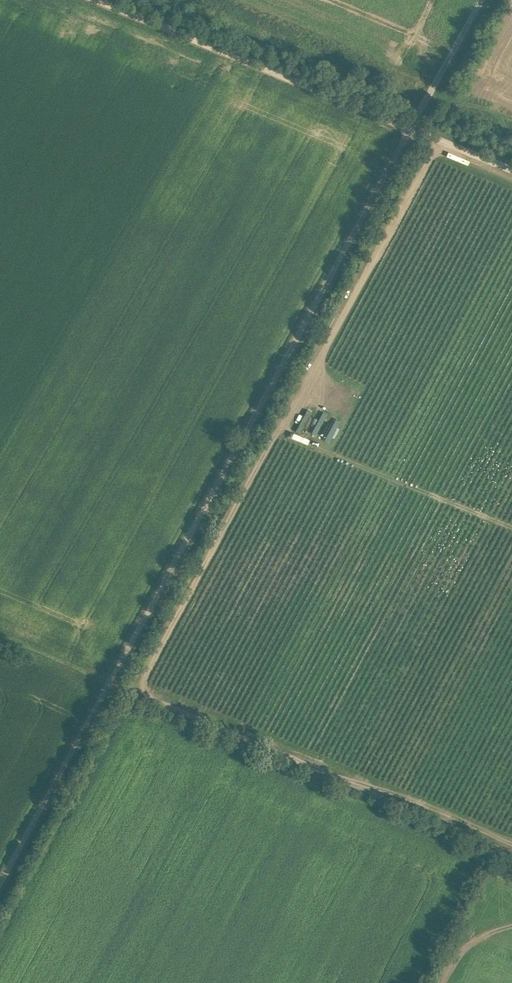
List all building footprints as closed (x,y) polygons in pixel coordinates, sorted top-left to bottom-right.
[(316,435),(328,414),(323,411),(312,432),(316,435)]
